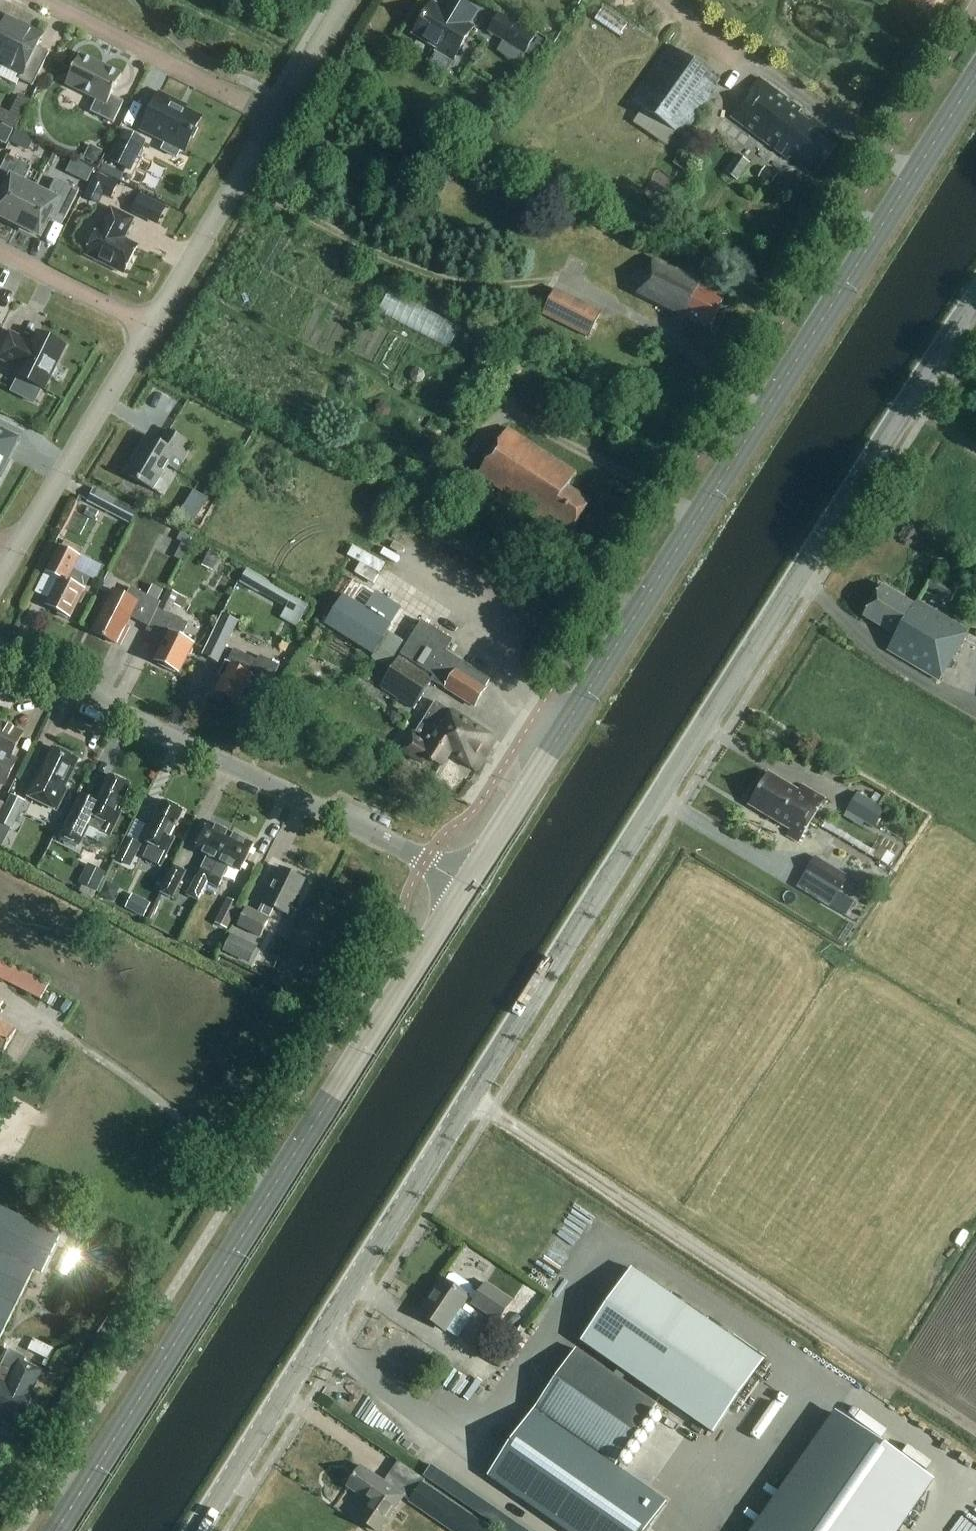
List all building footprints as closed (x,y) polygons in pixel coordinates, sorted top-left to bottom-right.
[(236,1),(247,8),(252,0),(236,0),(236,1)] [(457,0),(446,0),(441,8),(433,3),(414,35),(439,50),(437,52),(453,62),(474,28),(470,26),(478,12),(457,0)] [(620,0),(605,0),(597,21),(631,35),(638,17),(616,8),(620,0)] [(19,24),(0,15),(0,63),(19,24)] [(525,54),(536,37),(502,16),(491,33),(525,54)] [(0,63),(22,74),(20,80),(33,86),(49,54),(37,47),(43,36),(19,24),(0,63)] [(681,139),(722,83),(669,45),(628,101),(681,139)] [(406,63),(403,70),(428,82),(437,62),(402,46),(396,58),(406,63)] [(114,124),(124,102),(112,96),(122,76),(81,56),(67,84),(97,99),(91,112),(114,124)] [(807,126),(796,118),(802,109),(759,80),(732,118),(792,162),(792,160),(814,174),(841,141),(812,119),(807,126)] [(185,151),(201,120),(178,108),(180,105),(160,95),(143,130),(166,142),(162,151),(177,158),(181,149),(185,151)] [(0,116),(0,122),(15,129),(20,119),(3,111),(0,116)] [(15,131),(8,144),(24,152),(31,139),(15,131)] [(130,170),(144,142),(125,132),(111,160),(130,170)] [(36,190),(23,184),(32,167),(8,155),(0,171),(0,187),(6,190),(0,203),(0,215),(18,225),(36,190)] [(740,181),(751,163),(738,155),(727,173),(740,181)] [(85,167),(79,179),(86,182),(92,170),(85,167)] [(772,185),(778,175),(767,167),(760,177),(772,185)] [(96,173),(84,196),(98,204),(104,193),(111,196),(117,183),(96,173)] [(36,190),(18,225),(41,236),(53,213),(66,220),(80,191),(56,179),(48,196),(36,190)] [(90,231),(85,242),(86,247),(89,248),(85,256),(126,277),(141,248),(126,240),(135,222),(111,209),(100,229),(99,229),(98,231),(95,230),(90,231)] [(709,329),(724,300),(702,289),(704,285),(654,260),(637,293),(709,329)] [(716,278),(719,269),(704,263),(701,272),(716,278)] [(590,338),(603,312),(556,289),(543,314),(590,338)] [(55,365),(64,346),(39,333),(31,348),(26,345),(27,342),(10,334),(0,354),(0,358),(21,369),(17,376),(43,389),(49,377),(53,375),(56,369),(55,365)] [(412,369),(410,374),(411,380),(416,382),(422,381),(425,376),(423,370),(418,368),(412,369)] [(380,401),(376,405),(376,411),(380,415),(386,416),(390,413),(390,407),(386,403),(380,401)] [(19,438),(0,429),(0,476),(19,438)] [(537,530),(535,533),(537,534),(549,516),(572,530),(590,502),(567,487),(576,474),(507,429),(477,476),(536,515),(530,525),(537,530)] [(192,446),(169,432),(161,444),(148,436),(126,474),(153,491),(174,456),(183,461),(192,446)] [(131,524),(138,511),(94,489),(88,502),(131,524)] [(49,515),(63,523),(69,513),(55,505),(49,515)] [(535,533),(537,530),(530,525),(525,532),(532,537),(535,533)] [(182,543),(175,557),(181,560),(192,539),(181,533),(177,540),(182,543)] [(81,556),(62,546),(59,545),(45,572),(60,580),(47,606),(60,613),(59,616),(67,620),(68,617),(70,618),(78,603),(81,604),(85,595),(83,594),(90,579),(74,571),(81,556)] [(362,564),(377,573),(382,565),(352,547),(348,555),(362,564)] [(362,603),(380,574),(377,573),(362,564),(344,592),(362,603)] [(305,605),(326,616),(345,578),(324,568),(305,605)] [(111,571),(108,579),(132,588),(135,579),(111,571)] [(926,588),(950,602),(957,591),(932,577),(926,588)] [(153,585),(148,595),(158,601),(163,591),(153,585)] [(915,604),(883,585),(863,617),(896,636),(887,651),(939,682),(969,631),(918,600),(915,604)] [(148,627),(161,602),(134,588),(129,598),(116,591),(108,605),(94,633),(118,646),(118,645),(121,647),(130,631),(127,629),(133,619),(148,627)] [(175,604),(183,608),(187,598),(169,589),(160,606),(171,612),(175,604)] [(344,600),(326,628),(373,658),(391,631),(344,600)] [(178,674),(187,657),(190,656),(193,651),(191,649),(193,645),(181,639),(188,625),(173,617),(159,644),(163,646),(155,661),(165,667),(164,669),(174,675),(175,672),(178,674)] [(234,622),(223,617),(203,657),(215,663),(234,622)] [(485,689),(490,681),(444,653),(452,641),(422,622),(408,643),(391,671),(381,687),(414,710),(433,681),(475,708),(486,689),(485,689)] [(391,671),(408,643),(391,632),(374,658),(373,659),(391,671)] [(251,675),(258,661),(235,650),(228,664),(227,663),(220,676),(224,678),(217,692),(227,697),(228,700),(233,703),(236,702),(239,703),(246,689),(249,688),(252,682),(251,679),(253,676),(251,675)] [(206,712),(217,681),(188,671),(177,702),(206,712)] [(496,741),(436,703),(415,736),(411,733),(401,750),(423,764),(427,757),(442,766),(450,753),(477,770),(496,741)] [(393,713),(390,718),(391,724),(396,728),(402,719),(393,713)] [(0,731),(0,787),(0,788),(15,760),(10,757),(23,734),(3,724),(0,731)] [(78,761),(53,748),(38,778),(36,777),(27,794),(46,803),(57,809),(65,792),(63,790),(78,761)] [(760,791),(813,822),(826,800),(804,786),(800,792),(770,774),(760,791)] [(98,801),(82,794),(61,838),(77,845),(87,826),(91,817),(114,828),(121,814),(117,812),(130,786),(110,776),(98,801)] [(800,843),(813,822),(760,791),(751,806),(791,831),(788,836),(800,843)] [(875,828),(886,809),(858,792),(847,811),(875,828)] [(0,816),(0,823),(13,829),(25,804),(10,796),(0,816)] [(170,838),(183,812),(163,802),(150,829),(147,827),(140,840),(167,854),(174,839),(170,838)] [(218,862),(231,835),(220,830),(220,827),(215,825),(212,826),(208,824),(195,851),(207,856),(197,877),(208,882),(213,870),(218,862)] [(834,833),(889,866),(895,856),(875,844),(872,849),(837,828),(834,833)] [(213,870),(208,882),(209,883),(203,896),(212,900),(229,867),(240,873),(254,846),(250,844),(249,841),(244,839),(242,840),(231,835),(218,862),(214,871),(213,870)] [(116,860),(129,866),(140,844),(127,837),(116,860)] [(845,867),(857,874),(863,863),(850,856),(845,867)] [(831,906),(848,878),(815,857),(797,885),(831,906)] [(161,892),(173,898),(185,872),(173,866),(161,892)] [(88,869),(80,884),(98,893),(105,877),(88,869)] [(288,916),(305,881),(280,869),(263,903),(258,914),(246,908),(238,926),(261,938),(269,920),(274,909),(288,916)] [(140,906),(150,879),(138,874),(128,901),(140,906)] [(113,923),(122,905),(100,895),(92,913),(113,923)] [(228,928),(240,903),(228,897),(216,922),(228,928)] [(233,934),(225,950),(239,957),(247,940),(233,934)] [(0,959),(0,978),(40,1000),(49,985),(0,959)] [(17,1031),(0,1021),(0,1056),(2,1057),(17,1031)] [(37,1270),(42,1273),(59,1237),(0,1208),(0,1344),(37,1270)] [(714,1434),(765,1358),(630,1266),(578,1342),(714,1434)] [(472,1285),(455,1274),(450,1275),(445,1282),(443,1280),(420,1314),(445,1331),(467,1297),(474,1301),(472,1304),(499,1321),(512,1301),(486,1284),(479,1294),(473,1290),(472,1285)] [(616,1466),(658,1403),(575,1347),(533,1409),(616,1466)] [(19,1427),(35,1396),(33,1395),(44,1372),(26,1363),(27,1359),(11,1351),(3,1367),(0,1365),(0,1417),(19,1427)] [(616,1466),(533,1409),(485,1477),(563,1530),(643,1530),(666,1499),(616,1466)] [(925,1475),(843,1419),(766,1530),(887,1530),(925,1475)] [(780,1466),(751,1453),(730,1499),(748,1507),(738,1528),(745,1530),(750,1530),(780,1466)] [(426,1479),(399,1461),(389,1474),(384,1482),(362,1467),(348,1487),(370,1503),(358,1519),(376,1530),(380,1530),(405,1495),(411,1499),(413,1496),(467,1530),(478,1530),(483,1523),(423,1484),(426,1479)] [(514,1530),(549,1530),(553,1524),(471,1468),(456,1491),(514,1530)]
